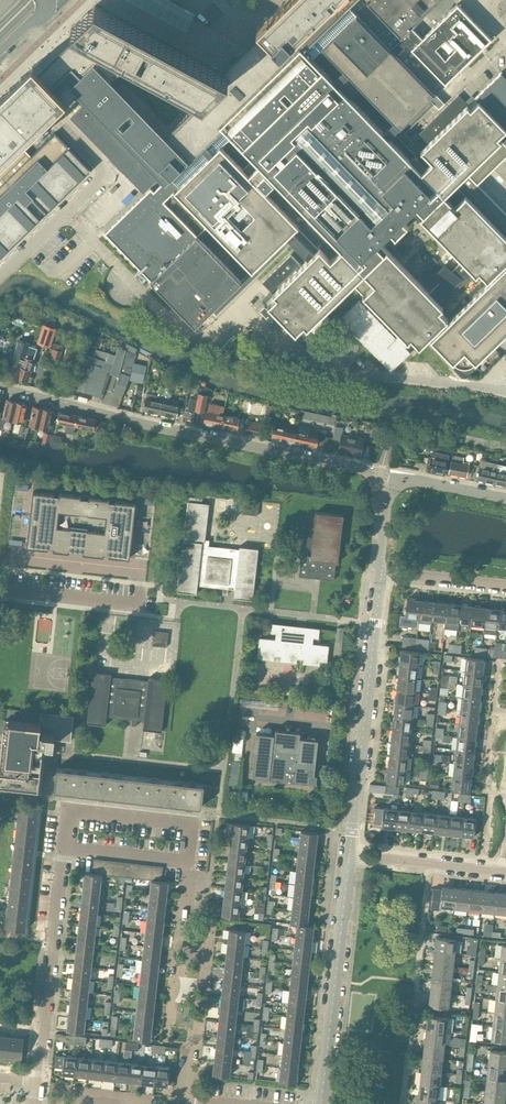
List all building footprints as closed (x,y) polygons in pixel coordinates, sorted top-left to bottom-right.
[(25,234),(41,218),(47,212),(91,169),(55,132),(31,155),(30,155),(21,145),(46,121),(77,91),(83,97),(80,100),(85,105),(83,106),(72,117),(94,140),(102,148),(113,137),(115,136),(113,134),(116,131),(142,158),(139,161),(144,166),(147,163),(152,168),(165,182),(154,193),(150,189),(104,233),(117,245),(149,278),(151,281),(155,285),(195,326),(196,326),(196,325),(212,309),(217,314),(257,274),(291,241),(308,259),(301,266),(299,264),(300,264),(290,254),(264,281),(262,282),(266,286),(270,290),(271,292),(295,268),(297,270),(273,293),(274,294),(276,296),(269,303),(268,304),(276,313),(274,316),(265,306),(260,311),(279,330),(283,325),(277,318),(279,316),(296,333),(297,332),(296,332),(304,324),(306,327),(307,328),(308,327),(314,321),(353,284),(401,333),(396,338),(360,300),(353,306),(340,318),(391,371),(410,352),(406,347),(410,343),(408,341),(409,340),(411,337),(418,345),(419,346),(420,345),(436,329),(439,332),(431,340),(430,341),(453,365),(456,367),(464,376),(475,365),(505,335),(505,267),(449,322),(446,319),(447,319),(448,318),(447,317),(439,310),(442,307),(442,308),(443,307),(442,305),(452,295),(475,273),(476,274),(477,273),(479,271),(487,278),(486,279),(487,280),(505,262),(505,213),(494,201),(493,199),(478,184),(482,180),(483,179),(505,157),(505,76),(502,72),(502,71),(475,97),(478,100),(470,108),(468,105),(467,104),(465,101),(458,95),(428,125),(419,134),(421,136),(414,142),(411,139),(407,135),(405,132),(435,103),(430,98),(434,94),(434,95),(435,94),(423,81),(424,80),(433,89),(437,86),(442,80),(445,83),(446,82),(480,49),(484,45),(488,41),(490,39),(491,39),(492,39),(457,3),(456,4),(457,4),(422,37),(414,29),(412,27),(402,37),(401,38),(396,44),(391,48),(356,13),(355,14),(356,14),(352,18),(327,42),(323,46),(322,46),(321,47),(323,48),(312,59),(302,49),(352,0),(285,0),(257,28),(266,37),(252,51),(242,61),(241,60),(241,59),(240,58),(239,57),(238,57),(237,57),(236,57),(235,57),(234,58),(233,58),(233,59),(232,60),(232,61),(232,62),(232,63),(233,63),(233,64),(233,65),(234,65),(234,66),(235,66),(236,66),(227,75),(96,5),(71,29),(85,36),(62,58),(62,57),(61,57),(60,56),(59,56),(58,56),(57,56),(57,57),(56,57),(55,58),(55,59),(55,60),(55,61),(55,62),(56,63),(57,64),(43,77),(32,66),(0,96),(0,97),(0,258),(25,234)] [(186,30),(196,12),(173,0),(129,0),(186,30)] [(368,2),(367,3),(401,38),(402,37),(412,27),(440,0),(370,0),(368,2)] [(414,142),(419,136),(417,133),(416,133),(410,138),(411,138),(414,142)] [(326,314),(310,330),(320,339),(335,324),(326,314)] [(46,326),(40,344),(50,347),(55,329),(46,326)] [(103,339),(92,335),(89,344),(100,347),(103,339)] [(20,341),(13,364),(19,366),(16,377),(27,381),(27,380),(30,381),(31,377),(28,376),(37,348),(29,346),(30,344),(20,341)] [(50,348),(50,351),(52,352),(50,362),(59,363),(63,345),(54,343),(53,349),(50,348)] [(74,344),(72,350),(66,349),(61,366),(79,371),(84,354),(77,352),(79,346),(74,344)] [(74,388),(94,394),(103,397),(111,369),(120,371),(113,392),(123,395),(130,375),(129,375),(135,354),(126,351),(122,362),(114,360),(113,363),(84,354),(79,371),(74,388)] [(134,363),(129,380),(142,384),(147,367),(134,363)] [(160,414),(166,386),(165,386),(164,388),(160,387),(159,391),(158,391),(158,396),(147,394),(146,399),(144,410),(160,414)] [(166,386),(160,414),(176,417),(178,405),(186,406),(187,399),(179,397),(179,401),(170,399),(172,387),(166,386)] [(207,397),(199,395),(198,399),(196,412),(204,414),(207,397)] [(193,420),(195,413),(195,412),(196,412),(198,399),(190,398),(188,412),(185,411),(184,416),(188,417),(188,419),(193,420)] [(13,419),(17,401),(8,399),(4,417),(13,419)] [(23,422),(27,403),(17,401),(13,419),(23,422)] [(207,411),(205,419),(203,419),(202,422),(220,426),(224,406),(209,403),(207,411)] [(43,407),(33,405),(29,423),(39,425),(43,407)] [(224,406),(220,426),(237,429),(240,418),(223,415),(224,406)] [(39,425),(48,427),(53,409),(43,407),(39,425)] [(59,411),(57,422),(66,424),(65,430),(74,432),(78,415),(59,411)] [(78,415),(74,432),(79,433),(79,431),(92,433),(93,428),(94,429),(96,419),(96,418),(78,415)] [(106,421),(96,419),(94,429),(104,431),(106,421)] [(294,442),(297,430),(298,426),(293,424),(292,429),(274,426),(272,437),(294,442)] [(254,435),(261,437),(263,426),(256,425),(254,435)] [(335,425),(333,438),(340,440),(338,451),(358,455),(361,453),(364,438),(342,433),(343,427),(335,425)] [(298,426),(297,430),(294,442),(316,446),(318,435),(302,432),(303,427),(298,426)] [(42,444),(48,446),(51,433),(45,432),(42,444)] [(62,436),(52,434),(49,447),(59,449),(62,436)] [(434,442),(432,451),(448,454),(452,455),(454,446),(434,442)] [(432,451),(429,469),(445,472),(448,454),(432,451)] [(449,473),(466,477),(469,462),(463,461),(464,458),(452,456),(449,473)] [(495,483),(498,464),(491,462),(481,460),(480,468),(477,479),(495,483)] [(495,483),(505,485),(505,465),(498,464),(495,483)] [(33,491),(27,546),(48,548),(48,547),(53,548),(53,550),(69,552),(69,550),(84,552),(83,553),(92,554),(104,556),(104,554),(109,554),(109,555),(130,558),(130,554),(133,529),(136,503),(116,501),(116,503),(109,502),(110,499),(89,496),(89,498),(81,497),(81,495),(68,494),(60,493),(59,496),(53,496),(54,493),(40,492),(33,491)] [(244,513),(258,515),(259,500),(245,499),(244,513)] [(234,597),(233,596),(233,597),(252,599),(253,598),(252,598),(257,548),(258,549),(258,548),(239,546),(240,546),(239,549),(208,545),(209,539),(206,539),(210,503),(188,500),(184,539),(183,539),(183,540),(184,540),(178,590),(177,590),(177,591),(197,593),(197,592),(196,592),(197,584),(223,587),(223,593),(227,594),(228,588),(235,588),(234,597)] [(299,576),(321,578),(335,580),(337,562),(338,562),(344,515),(316,511),(315,517),(306,516),(299,576)] [(419,617),(421,600),(407,598),(404,623),(410,624),(412,617),(419,617)] [(434,601),(421,600),(419,617),(432,619),(434,601)] [(447,603),(434,601),(432,619),(445,620),(447,603)] [(460,604),(447,603),(445,620),(458,622),(460,604)] [(473,606),(460,604),(458,622),(471,623),(473,606)] [(486,607),(473,606),(471,623),(484,625),(486,607)] [(499,609),(486,607),(484,625),(497,626),(499,609)] [(499,609),(497,626),(505,627),(505,609),(499,609)] [(327,661),(329,645),(313,643),(314,637),(319,637),(320,628),(273,623),(272,632),(277,633),(276,639),(260,637),(258,657),(274,659),(274,656),(280,656),(280,660),(296,662),(297,658),(303,659),(303,663),(319,665),(320,660),(327,661)] [(338,628),(336,641),(343,642),(344,628),(338,628)] [(154,631),(152,646),(166,647),(168,632),(154,631)] [(403,636),(402,646),(415,647),(416,642),(416,637),(403,636)] [(416,642),(415,647),(415,648),(428,649),(429,642),(429,639),(424,639),(423,641),(423,642),(416,642)] [(400,663),(418,665),(419,651),(401,649),(400,663)] [(483,672),(485,659),(466,656),(465,670),(483,672)] [(417,678),(418,665),(400,663),(398,676),(417,678)] [(482,685),(483,672),(465,670),(463,683),(482,685)] [(142,729),(162,731),(162,730),(161,730),(167,680),(168,680),(148,677),(148,679),(149,679),(149,681),(111,676),(111,674),(112,674),(112,673),(92,671),(92,672),(93,672),(87,722),(87,723),(106,725),(106,724),(105,724),(106,716),(132,719),(132,725),(137,725),(137,719),(144,720),(143,728),(142,729)] [(415,691),(417,678),(398,676),(397,689),(415,691)] [(480,698),(482,685),(463,683),(462,696),(480,698)] [(397,689),(395,702),(414,704),(415,691),(397,689)] [(479,711),(480,698),(462,696),(460,709),(479,711)] [(412,717),(414,704),(395,702),(394,715),(412,717)] [(477,724),(479,711),(460,709),(459,722),(477,724)] [(10,720),(10,721),(5,720),(4,725),(0,759),(0,760),(0,784),(39,788),(41,771),(40,771),(43,749),(51,750),(51,751),(53,752),(55,739),(71,741),(73,716),(41,712),(40,723),(10,720)] [(411,730),(412,717),(394,715),(392,728),(411,730)] [(476,738),(477,724),(459,722),(458,736),(476,738)] [(316,783),(317,774),(314,774),(318,739),(300,737),(300,732),(291,731),(291,726),(285,725),(285,730),(275,729),(275,734),(274,734),(256,732),(251,775),(269,777),(269,778),(285,780),(285,778),(285,779),(316,783)] [(409,743),(411,730),(392,728),(391,741),(409,743)] [(435,740),(443,741),(443,734),(436,733),(435,740)] [(474,751),(476,738),(458,736),(456,749),(474,751)] [(408,756),(409,743),(391,741),(389,754),(408,756)] [(430,755),(431,746),(423,745),(423,750),(430,755)] [(473,764),(474,751),(456,749),(455,762),(473,764)] [(406,770),(408,756),(389,754),(388,768),(406,770)] [(471,777),(473,764),(455,762),(453,775),(471,777)] [(91,794),(94,771),(57,767),(54,790),(91,794)] [(230,767),(228,784),(238,785),(240,768),(230,767)] [(406,770),(388,768),(386,781),(405,783),(406,770)] [(94,771),(91,794),(128,798),(130,775),(94,771)] [(130,775),(128,798),(165,802),(167,779),(130,775)] [(470,791),(471,777),(453,775),(452,789),(470,791)] [(167,779),(165,802),(201,806),(203,795),(204,784),(167,779)] [(429,787),(438,788),(439,781),(430,780),(429,787)] [(203,795),(211,796),(212,785),(204,784),(203,795)] [(400,786),(386,785),(385,792),(399,794),(400,786)] [(25,930),(25,929),(22,929),(36,809),(39,809),(39,808),(19,806),(5,927),(25,930)] [(395,827),(396,816),(397,809),(383,808),(376,807),(374,823),(382,824),(381,826),(395,827)] [(395,827),(408,829),(410,811),(397,809),(396,816),(395,827)] [(408,829),(421,830),(423,812),(410,811),(408,829)] [(421,830),(434,832),(437,814),(423,812),(421,830)] [(434,832),(447,833),(450,815),(437,814),(434,832)] [(463,817),(454,816),(450,815),(447,833),(461,835),(463,817)] [(463,817),(461,835),(474,836),(476,818),(463,817)] [(249,824),(232,822),(231,836),(248,838),(249,824)] [(301,830),(299,844),(316,846),(318,832),(301,830)] [(231,836),(229,849),(246,851),(248,838),(231,836)] [(299,844),(298,857),(315,859),(316,846),(299,844)] [(245,864),(246,851),(229,849),(228,862),(245,864)] [(298,857),(296,870),(313,872),(315,859),(298,857)] [(243,877),(245,864),(228,862),(226,875),(243,877)] [(135,863),(128,863),(126,876),(132,877),(133,877),(135,863)] [(296,870),(295,883),(312,885),(313,872),(296,870)] [(100,888),(102,874),(98,873),(92,873),(85,872),(84,886),(100,888)] [(226,875),(225,888),(242,890),(243,877),(226,875)] [(152,879),(150,893),(167,895),(168,881),(161,880),(156,880),(152,879)] [(270,887),(281,888),(282,882),(276,881),(276,880),(271,880),(270,887)] [(295,883),(293,896),(311,898),(312,885),(295,883)] [(433,888),(430,908),(440,909),(440,906),(454,907),(456,887),(442,885),(442,889),(433,888)] [(99,901),(100,888),(84,886),(82,899),(99,901)] [(456,887),(454,907),(467,909),(470,889),(456,887)] [(240,903),(242,890),(225,888),(223,901),(240,903)] [(470,889),(467,909),(481,910),(483,890),(470,889)] [(483,890),(481,910),(495,912),(497,892),(483,890)] [(495,912),(505,913),(505,893),(497,892),(495,912)] [(150,893),(149,906),(165,908),(167,895),(150,893)] [(293,896),(292,909),(309,911),(311,898),(293,896)] [(97,914),(99,901),(82,899),(81,912),(97,914)] [(240,903),(223,901),(222,915),(239,917),(240,903)] [(255,906),(254,912),(259,913),(258,919),(263,920),(264,906),(259,905),(259,906),(255,906)] [(149,906),(147,919),(164,921),(165,908),(149,906)] [(314,925),(314,924),(308,924),(309,911),(292,909),(290,922),(314,925)] [(96,927),(97,914),(81,912),(79,925),(96,927)] [(147,919),(146,932),(162,934),(164,921),(147,919)] [(312,938),(314,925),(290,922),(290,923),(297,924),(296,936),(312,938)] [(94,940),(96,927),(79,925),(78,938),(94,940)] [(228,942),(244,944),(246,930),(229,928),(228,942)] [(146,932),(144,945),(161,947),(162,934),(146,932)] [(311,952),(312,938),(296,936),(294,950),(311,952)] [(435,950),(455,952),(457,938),(437,936),(435,950)] [(93,952),(94,940),(78,938),(76,951),(93,952)] [(243,957),(244,944),(228,942),(226,955),(243,957)] [(144,945),(143,958),(159,960),(161,947),(144,945)] [(310,964),(311,952),(294,950),(293,963),(310,964)] [(435,950),(434,963),(454,966),(455,952),(435,950)] [(91,965),(93,952),(76,951),(75,963),(91,965)] [(241,970),(243,957),(226,955),(225,968),(241,970)] [(143,958),(141,971),(158,973),(159,960),(143,958)] [(90,978),(91,965),(75,963),(73,976),(90,978)] [(308,977),(310,964),(293,963),(291,976),(308,977)] [(434,963),(432,977),(452,979),(454,966),(434,963)] [(225,968),(223,981),(240,983),(241,970),(225,968)] [(156,986),(158,973),(141,971),(140,984),(156,986)] [(497,985),(505,986),(505,972),(499,971),(497,985)] [(88,991),(90,978),(73,976),(72,989),(88,991)] [(291,976),(290,988),(307,990),(308,977),(291,976)] [(451,993),(452,979),(432,977),(431,991),(451,993)] [(223,981),(222,994),(239,996),(240,983),(223,981)] [(155,999),(156,986),(140,984),(138,997),(155,999)] [(496,998),(505,1000),(505,986),(497,985),(496,998)] [(290,988),(288,1001),(305,1003),(307,990),(290,988)] [(87,1004),(88,991),(72,989),(70,1002),(87,1004)] [(451,993),(431,991),(429,1005),(449,1007),(451,993)] [(222,994),(220,1007),(237,1008),(239,996),(222,994)] [(154,1011),(155,999),(138,997),(137,1009),(154,1011)] [(494,1012),(505,1013),(505,1000),(496,998),(494,1012)] [(288,1001),(287,1014),(304,1016),(305,1003),(288,1001)] [(85,1018),(87,1004),(70,1002),(69,1016),(85,1018)] [(236,1022),(237,1008),(220,1007),(219,1020),(236,1022)] [(152,1025),(154,1011),(137,1009),(135,1023),(152,1025)] [(493,1025),(505,1027),(505,1013),(494,1012),(493,1025)] [(287,1014),(285,1027),(302,1029),(304,1016),(287,1014)] [(427,1028),(446,1030),(448,1017),(428,1014),(427,1028)] [(85,1018),(69,1016),(67,1030),(84,1032),(85,1018)] [(234,1035),(236,1022),(219,1020),(217,1033),(234,1035)] [(152,1025),(135,1023),(134,1038),(150,1040),(152,1025)] [(491,1039),(505,1041),(505,1027),(493,1025),(491,1039)] [(285,1027),(284,1040),(301,1042),(302,1029),(285,1027)] [(445,1045),(446,1030),(427,1028),(426,1036),(425,1043),(445,1045)] [(233,1048),(234,1035),(217,1033),(216,1046),(233,1048)] [(65,1042),(79,1044),(80,1036),(66,1035),(65,1042)] [(450,1040),(450,1045),(458,1045),(459,1037),(454,1037),(450,1040)] [(0,1038),(0,1055),(22,1057),(24,1038),(23,1041),(0,1038)] [(284,1040),(282,1053),(299,1055),(301,1042),(284,1040)] [(443,1058),(445,1045),(425,1043),(423,1056),(443,1058)] [(165,1054),(165,1045),(158,1045),(157,1053),(165,1054)] [(231,1061),(233,1048),(216,1046),(214,1059),(231,1061)] [(124,1049),(124,1057),(131,1058),(132,1050),(125,1049),(124,1049)] [(505,1065),(505,1051),(490,1049),(489,1063),(505,1065)] [(282,1053),(281,1067),(298,1069),(299,1055),(282,1053)] [(78,1057),(55,1054),(54,1066),(63,1067),(62,1073),(76,1074),(78,1057)] [(441,1072),(443,1058),(423,1056),(422,1070),(441,1072)] [(76,1074),(89,1076),(91,1058),(78,1057),(76,1074)] [(89,1076),(102,1077),(104,1060),(91,1058),(89,1076)] [(213,1073),(230,1075),(231,1061),(214,1059),(213,1073)] [(102,1077),(115,1079),(117,1061),(104,1060),(102,1077)] [(128,1080),(130,1063),(117,1061),(115,1079),(128,1080)] [(143,1064),(139,1064),(130,1063),(128,1080),(141,1082),(143,1064)] [(489,1063),(487,1077),(505,1079),(505,1065),(489,1063)] [(156,1066),(143,1064),(141,1082),(154,1083),(156,1066)] [(170,1067),(156,1066),(154,1083),(167,1085),(170,1067)] [(279,1081),(296,1083),(298,1069),(281,1067),(279,1081)] [(440,1085),(441,1072),(422,1070),(420,1083),(440,1085)] [(505,1086),(505,1079),(487,1077),(485,1090),(505,1092),(505,1086)] [(438,1099),(440,1085),(420,1083),(419,1096),(438,1099)] [(505,1092),(485,1090),(484,1103),(486,1103),(504,1103),(505,1092)]
